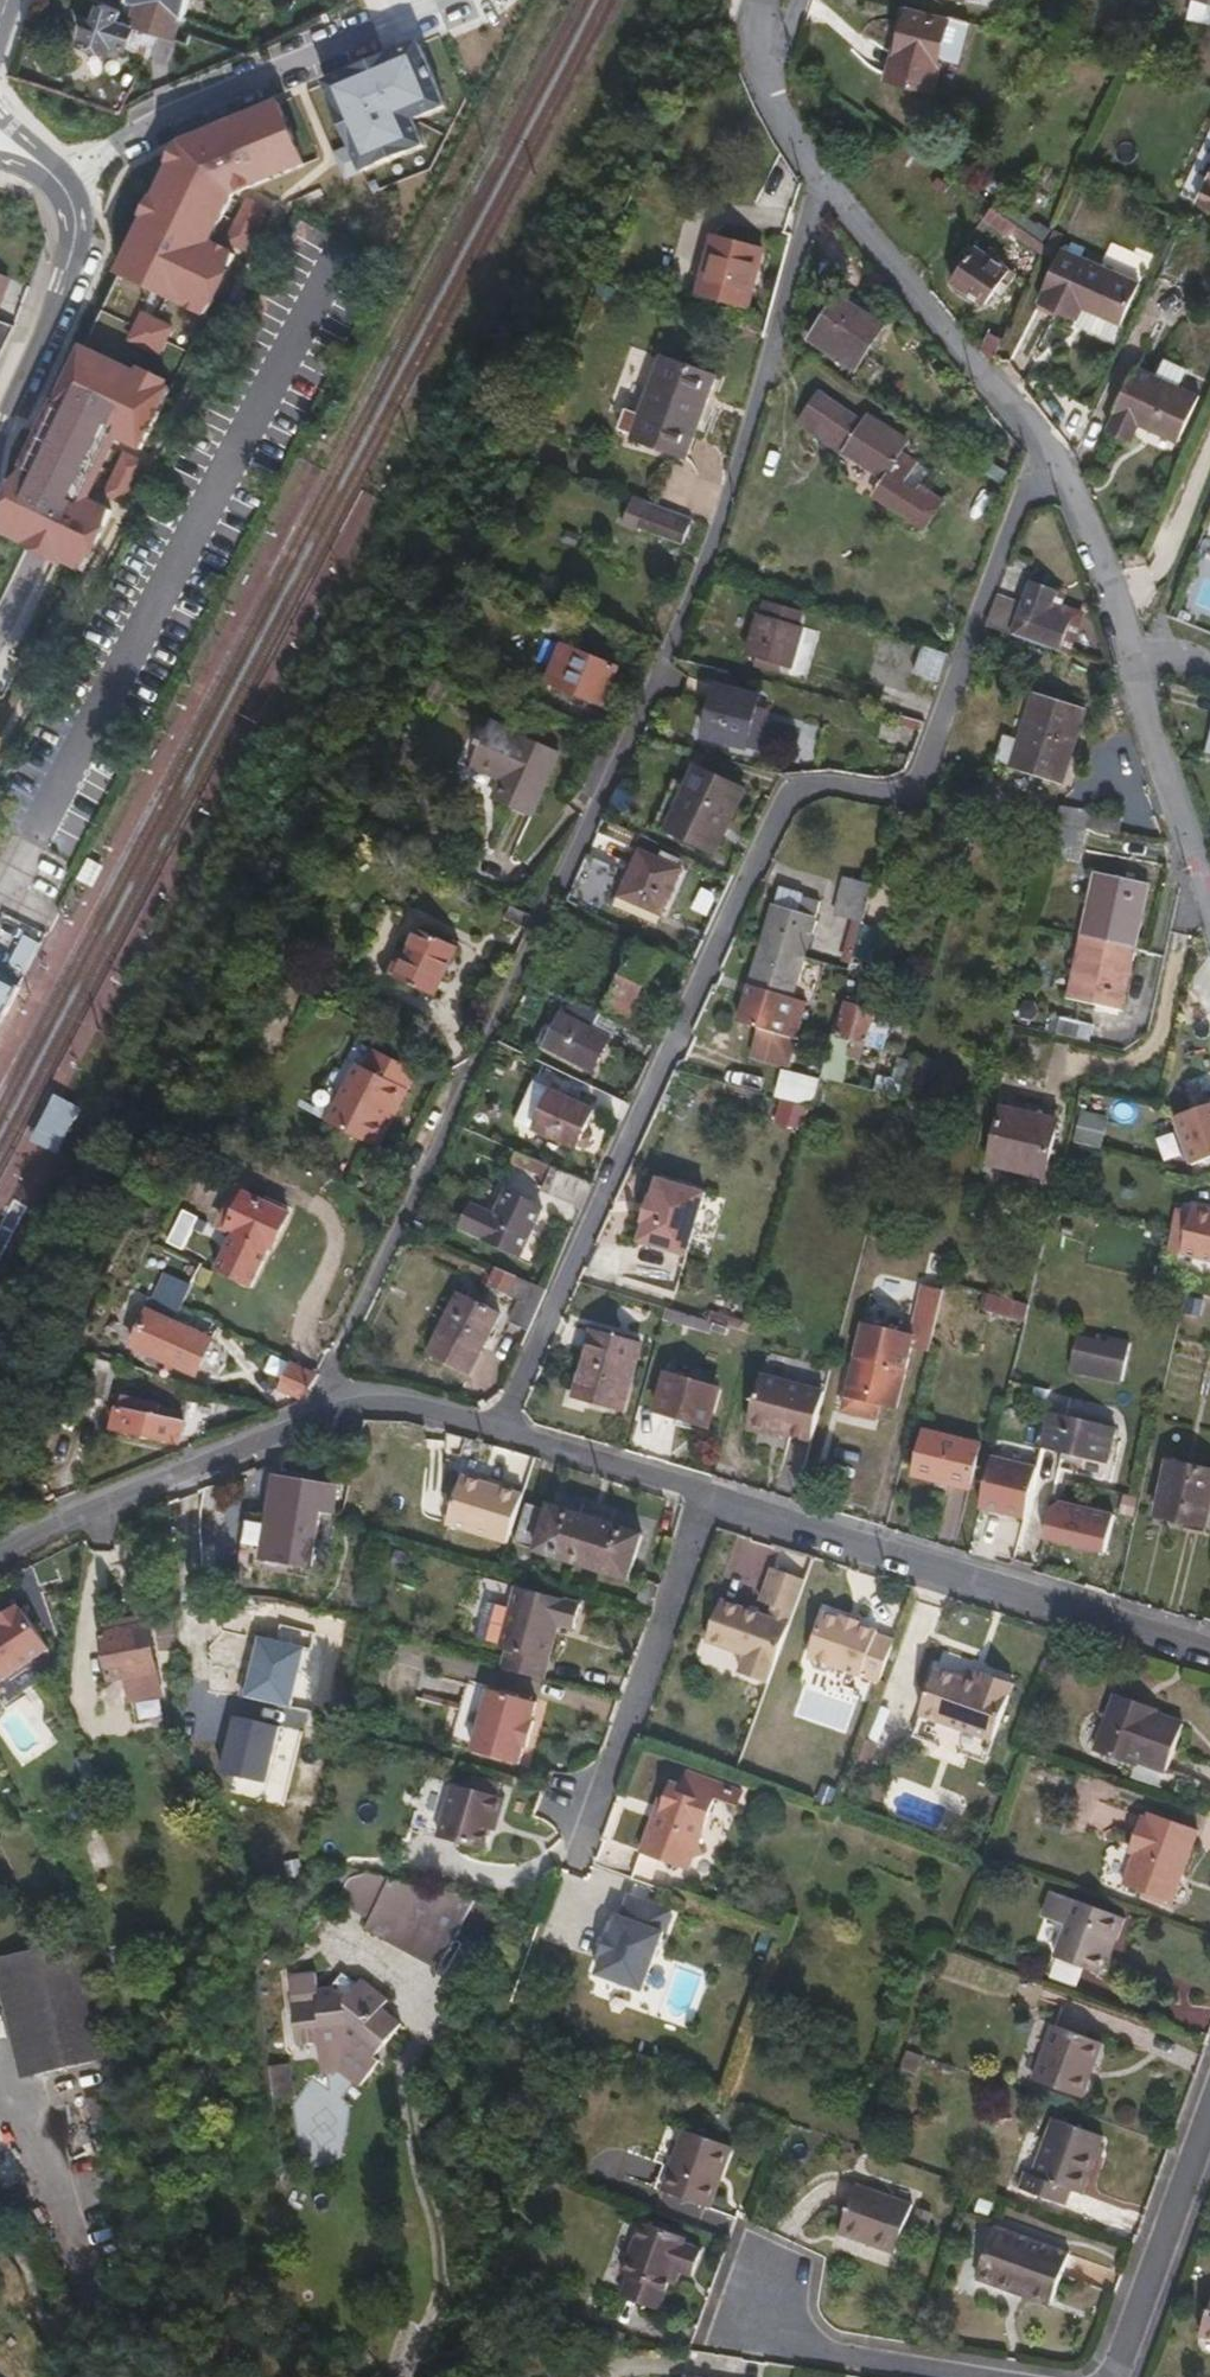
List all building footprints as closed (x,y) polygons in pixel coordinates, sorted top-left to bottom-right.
[(130,2),(125,17),(133,20),(131,24),(156,32),(170,38),(177,18),(180,16),(186,0),(125,0),(130,2)] [(131,24),(133,20),(125,17),(118,15),(120,8),(101,1),(95,18),(88,16),(79,40),(107,48),(110,39),(124,44),(131,24)] [(944,23),(945,21),(904,10),(886,75),(926,87),(936,51),(944,23)] [(966,22),(946,16),(945,21),(944,23),(964,28),(966,22)] [(956,57),(964,28),(944,23),(936,51),(956,57)] [(429,39),(326,83),(364,174),(433,145),(424,123),(458,108),(429,39)] [(116,272),(215,318),(245,252),(221,241),(243,191),(317,159),(290,97),(178,141),(116,272)] [(1197,202),(1209,208),(1209,175),(1197,202)] [(1039,254),(1043,245),(989,208),(980,221),(1006,238),(1009,232),(1039,254)] [(743,309),(759,255),(710,239),(705,257),(714,261),(704,297),(743,309)] [(981,305),(1006,272),(972,247),(947,281),(981,305)] [(1120,325),(1139,282),(1061,250),(1039,301),(1042,303),(1038,314),(1075,330),(1086,303),(1096,306),(1093,314),(1120,325)] [(704,297),(714,261),(705,257),(694,294),(704,297)] [(0,274),(0,320),(1,321),(17,282),(0,274)] [(881,331),(858,316),(843,305),(820,339),(858,365),(881,331)] [(143,312),(130,341),(164,356),(177,327),(143,312)] [(994,354),(1000,340),(986,334),(978,354),(988,366),(994,354)] [(0,522),(0,535),(85,575),(118,508),(99,499),(124,449),(143,458),(180,383),(87,340),(0,522)] [(1185,385),(1192,369),(1168,359),(1162,376),(1185,385)] [(677,425),(693,376),(652,362),(625,442),(679,460),(689,430),(677,425)] [(1185,385),(1162,376),(1140,368),(1121,414),(1124,415),(1116,433),(1138,442),(1146,423),(1188,440),(1206,394),(1185,385)] [(899,388),(909,377),(901,370),(893,380),(891,379),(883,390),(892,398),(901,388),(899,388)] [(696,410),(705,380),(693,376),(677,425),(689,430),(696,410)] [(942,505),(921,489),(930,477),(900,455),(907,446),(871,420),(865,427),(819,394),(795,427),(844,462),(847,458),(886,486),(876,499),(923,532),(942,505)] [(678,545),(685,526),(634,507),(626,526),(678,545)] [(1047,611),(1054,593),(1031,583),(1021,607),(992,596),(982,627),(1057,651),(1069,620),(1047,611)] [(762,614),(803,622),(805,610),(764,601),(762,614)] [(791,623),(750,613),(747,623),(763,627),(757,646),(768,649),(764,660),(781,664),(791,623)] [(740,654),(755,657),(764,660),(768,649),(757,646),(763,627),(747,623),(740,654)] [(928,676),(937,649),(913,642),(904,669),(928,676)] [(599,703),(614,666),(567,647),(552,684),(599,703)] [(742,748),(756,699),(715,687),(699,737),(742,748)] [(1058,785),(1083,710),(1029,692),(1012,741),(1004,765),(1003,767),(1058,785)] [(1200,752),(1209,754),(1209,719),(1200,752)] [(526,818),(555,754),(488,725),(469,766),(500,782),(491,802),(526,818)] [(996,736),(987,760),(1004,765),(1012,741),(996,736)] [(714,848),(742,788),(692,765),(680,790),(689,794),(671,829),(714,848)] [(671,829),(689,794),(680,790),(664,825),(671,829)] [(1090,815),(1061,810),(1058,822),(1087,828),(1090,815)] [(1121,821),(1090,815),(1087,828),(1088,828),(1118,834),(1121,821)] [(1049,851),(1080,859),(1088,828),(1087,828),(1058,822),(1056,822),(1055,825),(1049,851)] [(660,913),(679,868),(639,851),(620,895),(660,913)] [(1117,1010),(1146,883),(1098,872),(1069,1000),(1117,1010)] [(861,921),(871,883),(844,877),(833,914),(846,917),(861,921)] [(798,910),(774,902),(761,944),(802,956),(819,902),(803,897),(798,910)] [(849,964),(861,921),(846,917),(834,961),(849,964)] [(431,997),(454,946),(417,930),(394,980),(431,997)] [(805,1002),(790,997),(802,956),(761,944),(737,1022),(761,1029),(753,1053),(787,1064),(805,1002)] [(656,959),(657,957),(635,947),(609,1004),(631,1014),(649,973),(662,979),(668,964),(656,959)] [(23,988),(0,976),(0,1032),(23,988)] [(880,1046),(890,1015),(847,1002),(837,1034),(880,1046)] [(594,1030),(600,1018),(571,1004),(565,1015),(562,1014),(545,1047),(594,1073),(612,1040),(594,1030)] [(1086,1044),(1090,1029),(1058,1020),(1053,1037),(1086,1044)] [(842,1081),(851,1049),(829,1043),(820,1076),(842,1081)] [(395,1109),(414,1071),(371,1050),(362,1068),(353,1064),(324,1123),(370,1146),(383,1119),(389,1107),(395,1109)] [(786,1070),(772,1121),(804,1131),(819,1079),(786,1070)] [(534,1130),(551,1091),(531,1083),(515,1122),(534,1130)] [(575,1149),(593,1108),(551,1090),(551,1091),(534,1130),(534,1131),(575,1149)] [(58,1098),(35,1144),(61,1156),(84,1110),(58,1098)] [(389,1121),(395,1109),(389,1107),(383,1119),(389,1121)] [(1209,1161),(1209,1109),(1173,1121),(1189,1168),(1209,1161)] [(1002,1110),(987,1167),(1016,1173),(1030,1117),(1002,1110)] [(1044,1179),(1058,1124),(1030,1117),(1016,1173),(1044,1179)] [(580,1211),(592,1184),(523,1154),(520,1161),(527,1164),(526,1167),(549,1178),(543,1191),(577,1206),(580,1211)] [(685,1254),(704,1190),(658,1177),(653,1195),(649,1194),(641,1219),(645,1221),(639,1240),(685,1254)] [(523,1201),(524,1198),(504,1190),(494,1215),(469,1204),(460,1226),(520,1252),(540,1208),(523,1201)] [(251,1287),(288,1214),(243,1193),(237,1206),(228,1203),(219,1224),(226,1227),(207,1266),(251,1287)] [(170,1250),(187,1216),(170,1208),(153,1242),(170,1250)] [(1175,1210),(1170,1230),(1171,1230),(1183,1233),(1188,1213),(1175,1210)] [(1189,1211),(1188,1213),(1183,1233),(1171,1230),(1166,1252),(1209,1263),(1209,1216),(1189,1211)] [(534,1313),(545,1289),(501,1270),(494,1288),(527,1301),(525,1309),(534,1313)] [(907,1334),(862,1323),(853,1358),(862,1361),(867,1344),(892,1350),(888,1366),(903,1370),(909,1347),(926,1351),(941,1290),(921,1285),(907,1334)] [(478,1353),(497,1312),(456,1292),(425,1356),(458,1371),(469,1349),(478,1353)] [(706,1332),(711,1320),(665,1306),(661,1319),(706,1332)] [(193,1373),(209,1339),(169,1321),(154,1356),(193,1373)] [(617,1412),(637,1344),(592,1331),(571,1400),(617,1412)] [(1107,1337),(1105,1344),(1078,1336),(1068,1374),(1076,1376),(1077,1370),(1120,1381),(1129,1344),(1107,1337)] [(867,1344),(862,1361),(853,1358),(841,1409),(867,1416),(871,1402),(893,1408),(903,1370),(888,1366),(892,1350),(867,1344)] [(458,1371),(467,1375),(478,1353),(469,1349),(458,1371)] [(102,1398),(112,1364),(94,1359),(83,1393),(102,1398)] [(310,1386),(316,1374),(286,1359),(274,1385),(304,1397),(310,1386)] [(816,1420),(823,1392),(759,1375),(746,1424),(749,1431),(762,1434),(769,1430),(781,1433),(810,1441),(816,1420)] [(136,1410),(139,1401),(119,1395),(110,1430),(176,1444),(181,1421),(136,1410)] [(698,1450),(710,1410),(658,1397),(647,1435),(698,1450)] [(1106,1464),(1114,1428),(1049,1412),(1040,1448),(1106,1464)] [(762,1434),(779,1438),(781,1433),(769,1430),(762,1434)] [(966,1487),(976,1445),(922,1431),(912,1473),(966,1487)] [(1034,1466),(989,1455),(977,1509),(1022,1519),(1034,1466)] [(1209,1495),(1209,1468),(1167,1458),(1153,1511),(1203,1524),(1209,1495)] [(336,1489),(274,1476),(269,1499),(315,1508),(328,1510),(330,1511),(336,1489)] [(433,1545),(448,1484),(419,1476),(406,1531),(414,1532),(412,1539),(433,1545)] [(516,1510),(520,1495),(461,1476),(445,1525),(505,1543),(516,1510)] [(303,1566),(315,1508),(269,1499),(266,1515),(245,1511),(236,1553),(303,1566)] [(1049,1507),(1042,1538),(1102,1552),(1110,1513),(1057,1501),(1049,1507)] [(624,1580),(637,1535),(546,1503),(544,1510),(523,1503),(511,1544),(624,1580)] [(807,1578),(812,1558),(782,1549),(777,1569),(807,1578)] [(301,1576),(303,1566),(236,1553),(234,1563),(301,1576)] [(763,1684),(801,1580),(767,1568),(755,1602),(769,1607),(765,1618),(715,1601),(701,1642),(741,1656),(734,1674),(763,1684)] [(570,1629),(576,1604),(513,1587),(495,1648),(501,1650),(495,1669),(536,1680),(552,1624),(570,1629)] [(53,1646),(24,1604),(22,1606),(17,1600),(0,1613),(0,1683),(53,1646)] [(837,1616),(836,1619),(818,1613),(803,1658),(806,1659),(807,1666),(819,1671),(829,1666),(875,1682),(891,1640),(871,1634),(872,1631),(854,1625),(855,1622),(837,1616)] [(142,1683),(141,1672),(153,1669),(146,1625),(135,1627),(134,1621),(124,1623),(125,1628),(99,1633),(108,1679),(125,1676),(126,1686),(142,1683)] [(301,1646),(256,1636),(241,1697),(287,1708),(301,1646)] [(968,1675),(968,1677),(938,1667),(920,1714),(993,1741),(1013,1684),(983,1673),(982,1675),(979,1679),(968,1675)] [(129,1699),(158,1694),(153,1669),(141,1672),(142,1683),(126,1686),(129,1699)] [(979,1679),(982,1675),(970,1670),(968,1675),(979,1679)] [(524,1724),(530,1706),(483,1693),(466,1753),(513,1765),(518,1748),(521,1749),(528,1725),(524,1724)] [(1140,1710),(1142,1704),(1115,1695),(1094,1752),(1132,1766),(1135,1761),(1165,1771),(1181,1724),(1152,1714),(1140,1710)] [(1152,1714),(1153,1709),(1142,1704),(1140,1710),(1152,1714)] [(247,1778),(255,1750),(227,1741),(218,1770),(247,1778)] [(709,1793),(714,1779),(681,1767),(675,1781),(709,1793)] [(709,1793),(675,1781),(665,1778),(653,1814),(648,1812),(626,1873),(669,1889),(679,1860),(699,1851),(693,1839),(709,1793)] [(493,1817),(498,1799),(448,1784),(432,1835),(477,1849),(484,1829),(488,1816),(493,1817)] [(1169,1901),(1195,1830),(1149,1813),(1146,1820),(1139,1817),(1125,1851),(1133,1854),(1121,1884),(1169,1901)] [(484,1829),(489,1831),(493,1817),(488,1816),(484,1829)] [(428,1966),(458,1894),(381,1878),(358,1925),(366,1929),(428,1966)] [(637,1985),(667,1906),(624,1891),(617,1912),(613,1910),(607,1929),(603,1928),(596,1949),(598,1950),(591,1969),(637,1985)] [(475,1901),(458,1933),(483,1946),(500,1914),(475,1901)] [(1114,1941),(1121,1919),(1073,1901),(1052,1958),(1095,1974),(1108,1938),(1114,1941)] [(336,1991),(366,1929),(358,1925),(328,1987),(336,1991)] [(42,2071),(107,2057),(83,1937),(17,1953),(42,2071)] [(378,2007),(385,1997),(359,1977),(344,1996),(336,1991),(328,1987),(309,1989),(311,1998),(287,2001),(293,2045),(319,2041),(319,2038),(334,2036),(347,2020),(359,2029),(350,2041),(370,2056),(397,2021),(378,2007)] [(1081,2098),(1102,2045),(1052,2026),(1032,2081),(1081,2098)] [(1077,2196),(1099,2138),(1052,2121),(1030,2179),(1022,2176),(1016,2191),(1059,2208),(1066,2193),(1077,2196)] [(718,2178),(729,2149),(684,2132),(661,2193),(701,2208),(714,2176),(718,2178)] [(706,2209),(718,2178),(714,2176),(701,2208),(706,2209)] [(891,2258),(909,2210),(854,2190),(836,2238),(891,2258)] [(682,2248),(685,2241),(641,2225),(621,2277),(627,2279),(620,2299),(658,2313),(673,2273),(691,2279),(700,2254),(682,2248)] [(1049,2302),(1066,2257),(993,2230),(973,2282),(1010,2296),(1014,2289),(1049,2302)] [(1046,2309),(1049,2302),(1014,2289),(1010,2296),(1046,2309)] [(1196,2336),(1209,2341),(1209,2302),(1196,2336)]
